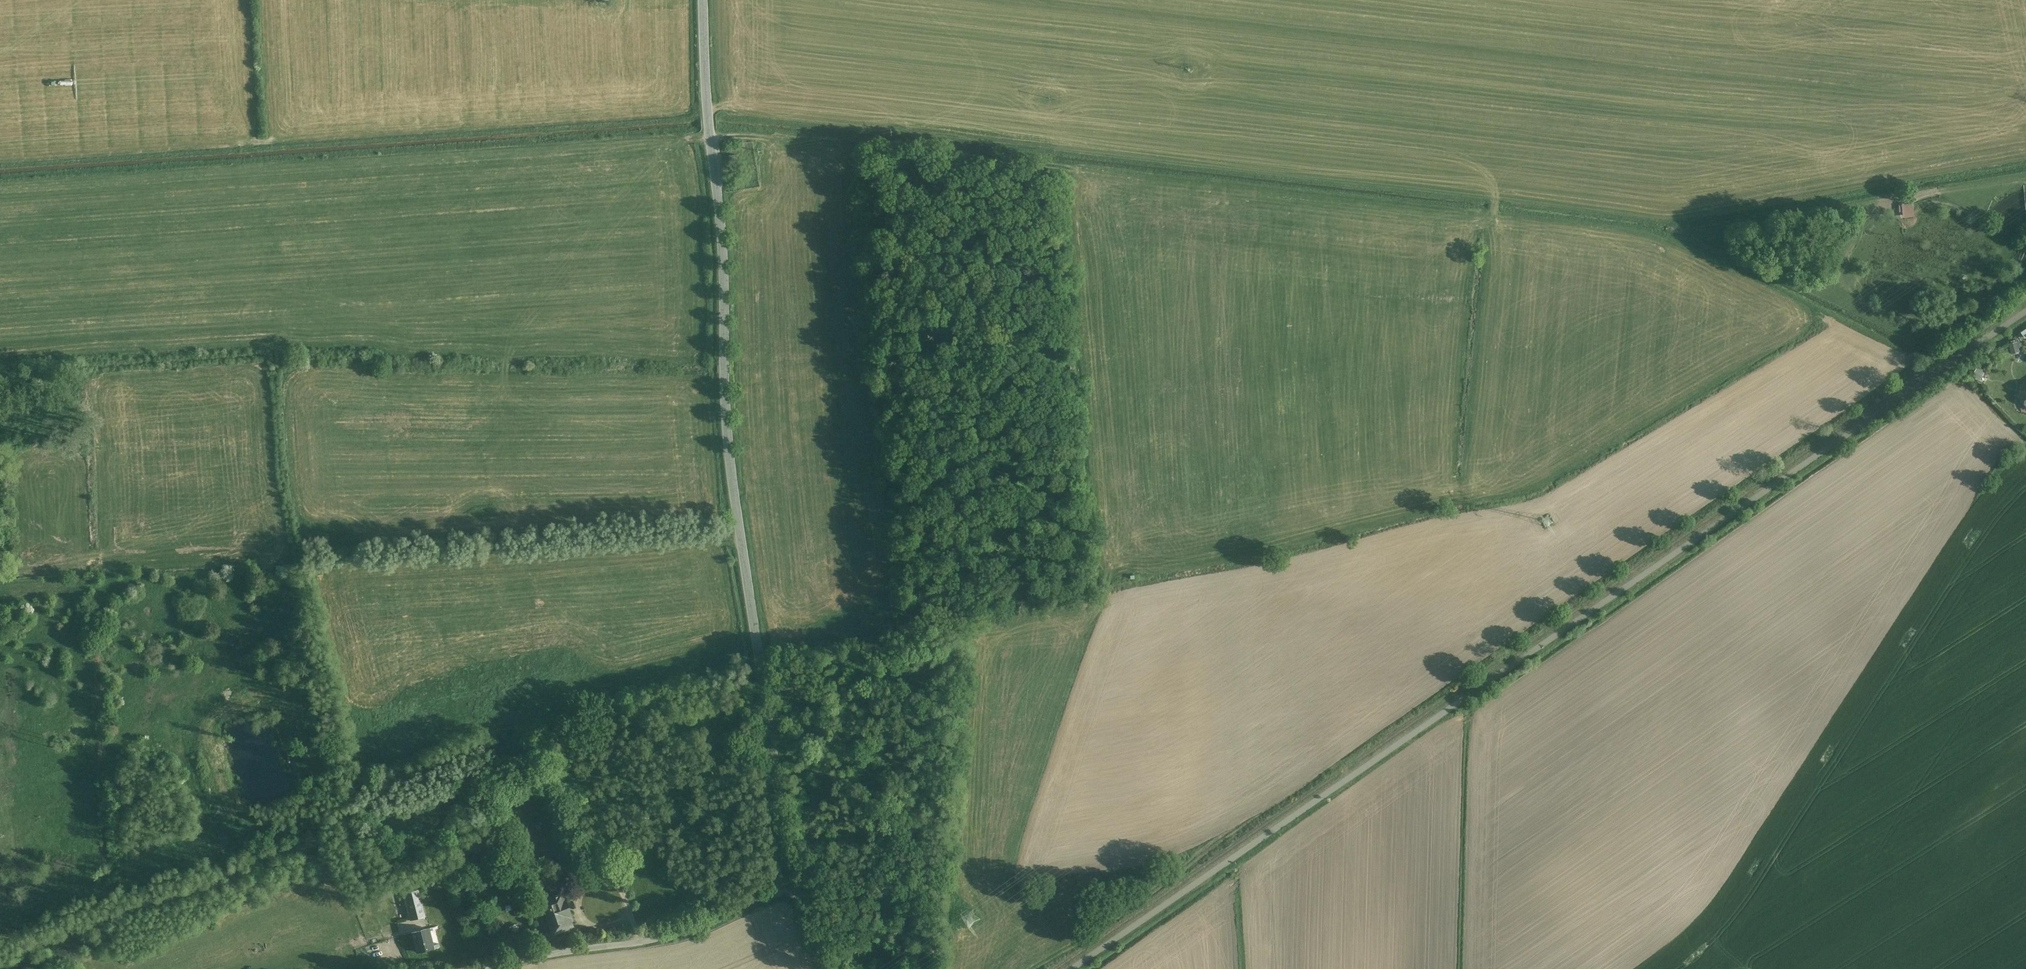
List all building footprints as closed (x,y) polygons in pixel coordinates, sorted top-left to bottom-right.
[(737,155),(730,156),(733,172),(740,170),(737,155)] [(1901,202),(1901,216),(1915,216),(1914,202),(1901,202)] [(418,891),(405,894),(411,919),(424,916),(418,891)] [(561,894),(540,902),(552,935),(573,927),(571,922),(572,922),(561,894)] [(429,929),(413,933),(417,951),(434,947),(429,929)]
